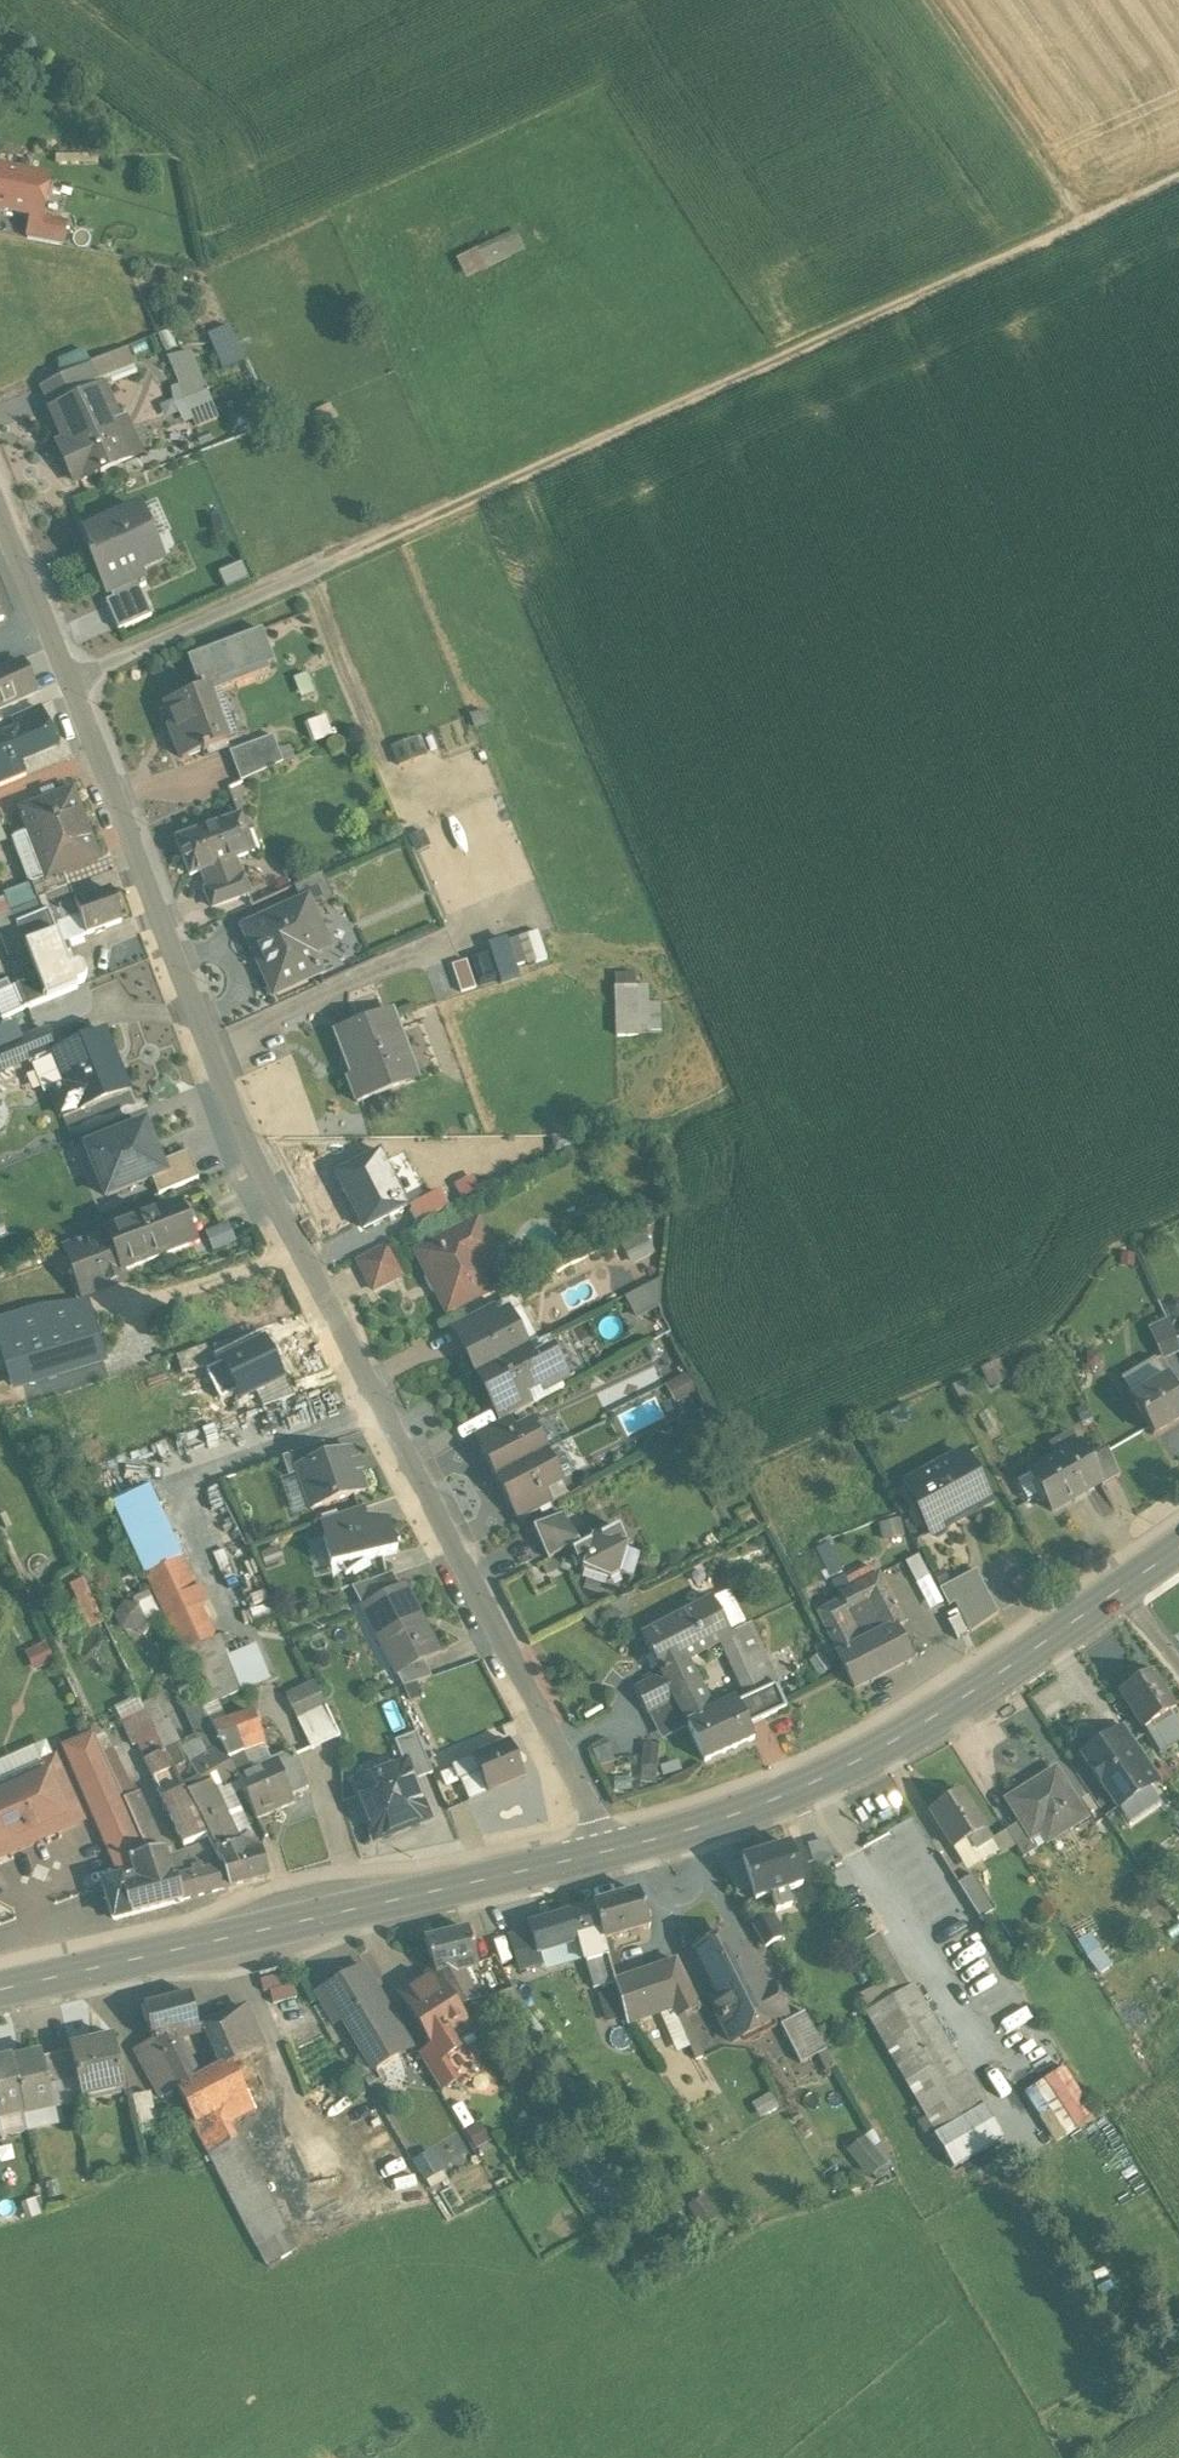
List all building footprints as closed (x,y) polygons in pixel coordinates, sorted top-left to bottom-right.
[(0,172),(0,210),(32,217),(41,218),(41,217),(48,182),(0,172)] [(41,218),(32,217),(27,238),(62,245),(67,222),(41,217),(41,218)] [(518,233),(478,247),(485,266),(525,252),(518,233)] [(206,336),(221,371),(243,362),(228,327),(206,336)] [(127,350),(58,380),(66,398),(135,367),(127,350)] [(190,354),(170,362),(197,427),(217,418),(190,354)] [(97,392),(52,412),(70,454),(63,457),(74,483),(102,470),(102,472),(122,463),(108,432),(113,430),(97,392)] [(87,533),(114,600),(138,591),(147,587),(141,570),(161,562),(141,512),(87,533)] [(149,620),(138,591),(114,600),(108,602),(120,631),(149,620)] [(261,630),(187,658),(200,691),(205,689),(217,685),(274,663),(261,630)] [(0,672),(0,708),(35,693),(22,663),(0,672)] [(237,736),(219,691),(218,691),(217,687),(217,685),(205,689),(225,740),(237,736)] [(200,691),(166,704),(178,737),(174,739),(181,759),(202,751),(203,753),(207,752),(208,751),(207,749),(224,743),(225,742),(225,740),(205,689),(200,691)] [(38,707),(11,719),(17,734),(44,722),(38,707)] [(324,717),(308,723),(315,741),(331,735),(324,717)] [(17,734),(2,740),(0,741),(0,770),(21,761),(21,762),(54,748),(44,722),(17,734)] [(272,736),(229,752),(240,782),(282,763),(272,736)] [(419,740),(395,748),(401,764),(424,756),(419,740)] [(224,743),(207,749),(208,751),(207,752),(208,755),(226,748),(224,743)] [(0,770),(0,786),(26,775),(21,762),(21,761),(0,770)] [(72,792),(21,811),(29,832),(36,851),(50,845),(60,872),(61,874),(62,873),(97,860),(72,792)] [(241,817),(215,826),(229,861),(236,859),(254,852),(241,817)] [(215,825),(176,839),(190,876),(206,870),(229,861),(215,826),(215,825)] [(229,861),(206,870),(212,888),(242,877),(236,859),(229,861)] [(60,872),(30,884),(32,888),(36,901),(68,888),(62,873),(61,874),(60,872)] [(322,873),(293,886),(301,903),(306,900),(310,909),(334,898),(322,873)] [(212,888),(205,890),(212,907),(249,893),(242,877),(212,888)] [(32,888),(7,898),(11,911),(37,901),(36,901),(32,888)] [(108,890),(47,913),(57,939),(63,936),(66,942),(121,922),(108,890)] [(301,903),(244,929),(274,993),(319,972),(317,970),(320,968),(319,965),(316,967),(302,936),(319,928),(310,909),(306,900),(301,903)] [(37,901),(11,911),(16,925),(43,914),(38,901),(37,901)] [(43,914),(16,925),(37,978),(14,987),(24,1010),(77,988),(63,954),(69,952),(66,942),(63,936),(57,939),(47,913),(43,914)] [(549,960),(541,932),(510,941),(519,969),(549,960)] [(471,958),(483,985),(498,978),(487,951),(471,958)] [(461,993),(476,987),(465,959),(450,965),(461,993)] [(617,986),(620,1035),(666,1033),(664,1006),(651,1006),(650,984),(617,986)] [(386,1012),(337,1031),(354,1076),(347,1078),(357,1103),(405,1085),(405,1084),(418,1079),(412,1062),(406,1065),(386,1012)] [(50,1030),(19,1042),(12,1026),(0,1031),(0,1068),(2,1074),(54,1053),(58,1052),(50,1030)] [(58,1052),(54,1053),(69,1090),(74,1087),(82,1108),(127,1090),(117,1065),(112,1067),(100,1037),(104,1035),(104,1034),(58,1052)] [(160,1164),(143,1125),(86,1150),(107,1197),(151,1178),(164,1172),(160,1164)] [(379,1151),(335,1174),(363,1229),(407,1206),(379,1151)] [(159,1195),(198,1178),(187,1152),(160,1164),(164,1172),(151,1178),(159,1195)] [(420,1220),(451,1204),(444,1191),(413,1207),(420,1220)] [(136,1223),(107,1235),(122,1271),(123,1271),(190,1245),(175,1207),(136,1222),(136,1223)] [(476,1221),(416,1252),(448,1312),(496,1287),(481,1257),(492,1251),(476,1221)] [(229,1223),(204,1232),(211,1250),(236,1241),(229,1223)] [(107,1235),(106,1232),(91,1239),(109,1286),(127,1280),(123,1271),(122,1271),(107,1235)] [(625,1246),(633,1263),(655,1252),(647,1236),(625,1246)] [(109,1286),(91,1239),(64,1249),(82,1296),(109,1286)] [(386,1247),(358,1261),(373,1289),(401,1275),(386,1247)] [(662,1279),(629,1295),(641,1320),(658,1311),(662,1279)] [(72,1307),(39,1311),(39,1310),(15,1318),(18,1330),(2,1335),(2,1334),(0,1334),(0,1337),(0,1338),(1,1337),(12,1374),(11,1374),(12,1377),(20,1375),(22,1383),(34,1380),(34,1381),(103,1360),(87,1304),(72,1307)] [(488,1307),(454,1325),(461,1338),(495,1321),(495,1320),(488,1307)] [(495,1321),(461,1338),(479,1372),(525,1348),(507,1314),(495,1320),(495,1321)] [(1162,1361),(1178,1353),(1178,1351),(1165,1321),(1148,1329),(1162,1361)] [(262,1343),(219,1365),(237,1401),(280,1380),(262,1343)] [(204,1347),(177,1356),(183,1374),(210,1365),(204,1347)] [(525,1348),(479,1372),(496,1406),(524,1391),(524,1392),(529,1389),(532,1391),(537,1385),(540,1384),(542,1383),(531,1361),(525,1348)] [(552,1350),(531,1361),(542,1383),(540,1384),(543,1390),(566,1378),(552,1350)] [(1133,1400),(1153,1435),(1178,1419),(1178,1401),(1178,1399),(1178,1398),(1178,1386),(1178,1385),(1172,1389),(1167,1380),(1145,1392),(1142,1386),(1129,1393),(1133,1400)] [(524,1391),(496,1406),(503,1419),(506,1418),(531,1405),(524,1392),(524,1391)] [(503,1419),(476,1434),(482,1447),(483,1447),(513,1432),(512,1431),(506,1418),(503,1419)] [(530,1422),(512,1431),(513,1432),(483,1447),(482,1447),(481,1447),(497,1477),(545,1452),(530,1422)] [(323,1444),(282,1459),(288,1477),(298,1474),(296,1469),(328,1458),(323,1444)] [(1079,1445),(1030,1474),(1041,1494),(1052,1512),(1101,1483),(1079,1445)] [(328,1458),(296,1469),(298,1474),(310,1510),(365,1491),(351,1450),(328,1458)] [(545,1452),(497,1477),(512,1508),(513,1507),(513,1506),(543,1491),(544,1491),(561,1482),(545,1452)] [(963,1454),(904,1487),(930,1534),(936,1537),(943,1533),(944,1526),(955,1520),(957,1515),(966,1511),(971,1512),(989,1502),(963,1454)] [(1030,1474),(1016,1482),(1027,1502),(1041,1494),(1030,1474)] [(543,1491),(513,1506),(513,1507),(520,1520),(550,1504),(544,1491),(543,1491)] [(183,1653),(219,1637),(156,1492),(119,1508),(183,1653)] [(363,1508),(323,1521),(327,1538),(368,1528),(363,1508)] [(562,1515),(533,1530),(548,1559),(569,1548),(577,1544),(562,1515)] [(327,1538),(324,1539),(331,1568),(339,1566),(342,1570),(346,1576),(352,1572),(351,1571),(366,1560),(396,1553),(395,1545),(400,1541),(391,1528),(389,1523),(327,1538)] [(618,1528),(600,1537),(592,1534),(589,1543),(580,1548),(577,1544),(569,1548),(579,1567),(583,1564),(581,1571),(617,1582),(628,1547),(621,1545),(625,1543),(618,1528)] [(930,1609),(945,1602),(922,1553),(907,1560),(930,1609)] [(975,1571),(940,1589),(949,1606),(955,1603),(970,1633),(998,1614),(975,1571)] [(392,1575),(352,1588),(362,1607),(399,1588),(392,1575)] [(878,1576),(840,1596),(842,1601),(847,1611),(864,1602),(886,1591),(878,1576)] [(399,1588),(362,1607),(396,1674),(423,1661),(439,1652),(405,1585),(399,1588)] [(886,1591),(864,1602),(881,1635),(893,1628),(894,1629),(903,1624),(886,1591)] [(712,1598),(641,1636),(660,1673),(684,1661),(720,1642),(730,1637),(730,1635),(748,1626),(747,1625),(730,1634),(712,1598)] [(121,1628),(155,1621),(151,1600),(117,1607),(121,1628)] [(842,1601),(818,1613),(829,1635),(845,1627),(839,1615),(847,1611),(842,1601)] [(958,1616),(947,1622),(958,1640),(968,1635),(958,1616)] [(748,1626),(730,1635),(730,1637),(720,1642),(746,1699),(775,1686),(748,1626)] [(845,1627),(829,1635),(840,1656),(856,1648),(845,1627)] [(840,1656),(838,1657),(854,1688),(916,1656),(911,1646),(904,1650),(894,1629),(893,1628),(881,1635),(856,1648),(840,1656)] [(219,1637),(183,1653),(214,1723),(250,1707),(219,1637)] [(51,1650),(38,1656),(43,1669),(57,1663),(51,1650)] [(423,1661),(396,1674),(403,1687),(431,1677),(423,1661)] [(708,1710),(684,1661),(660,1673),(661,1674),(674,1701),(686,1725),(687,1725),(687,1726),(688,1725),(710,1715),(708,1710)] [(305,1663),(297,1667),(300,1673),(308,1669),(305,1663)] [(1151,1673),(1120,1692),(1143,1729),(1174,1710),(1151,1673)] [(661,1674),(634,1688),(647,1715),(674,1701),(661,1674)] [(746,1699),(737,1703),(747,1726),(785,1708),(775,1686),(746,1699)] [(213,1728),(199,1699),(183,1707),(204,1755),(222,1747),(213,1728)] [(688,1725),(687,1726),(705,1762),(754,1740),(747,1726),(737,1703),(710,1715),(688,1725)] [(326,1707),(298,1720),(311,1749),(339,1737),(326,1707)] [(126,1722),(145,1761),(163,1752),(145,1713),(126,1722)] [(239,1719),(213,1728),(222,1747),(238,1780),(251,1775),(242,1754),(262,1741),(257,1724),(242,1729),(239,1719)] [(1160,1779),(1125,1728),(1112,1737),(1147,1787),(1160,1779)] [(63,1746),(96,1822),(126,1809),(123,1800),(93,1733),(63,1746)] [(405,1766),(412,1783),(432,1775),(416,1734),(396,1742),(405,1766)] [(1112,1737),(1112,1736),(1082,1756),(1118,1808),(1147,1788),(1147,1787),(1112,1737)] [(509,1743),(472,1759),(478,1773),(487,1794),(524,1779),(509,1743)] [(204,1755),(173,1770),(186,1797),(192,1807),(212,1796),(230,1786),(233,1791),(241,1786),(238,1780),(222,1747),(204,1755)] [(163,1752),(145,1761),(153,1778),(172,1769),(163,1752)] [(294,1755),(277,1763),(287,1789),(305,1781),(294,1755)] [(472,1759),(453,1767),(459,1781),(478,1773),(472,1759)] [(0,1784),(0,1856),(80,1821),(53,1760),(0,1784)] [(251,1775),(238,1780),(241,1786),(256,1818),(292,1802),(287,1789),(277,1763),(251,1775)] [(405,1766),(358,1784),(379,1838),(426,1819),(412,1783),(405,1766)] [(172,1769),(153,1778),(166,1807),(186,1797),(173,1770),(172,1769)] [(1055,1770),(1007,1801),(1020,1822),(1030,1838),(1031,1838),(1028,1832),(1046,1821),(1056,1837),(1085,1819),(1055,1770)] [(851,1800),(870,1832),(913,1805),(894,1774),(851,1800)] [(961,1793),(930,1812),(953,1849),(969,1839),(975,1850),(990,1841),(984,1830),(961,1793)] [(163,1848),(138,1794),(123,1800),(126,1809),(139,1836),(149,1851),(156,1849),(157,1851),(163,1848)] [(223,1814),(212,1796),(192,1807),(202,1826),(208,1839),(216,1856),(239,1844),(224,1813),(223,1814)] [(192,1807),(186,1797),(166,1807),(184,1847),(203,1840),(208,1839),(202,1826),(192,1807)] [(126,1809),(96,1822),(120,1879),(121,1880),(135,1875),(130,1860),(125,1843),(139,1836),(126,1809)] [(1030,1838),(1020,1822),(1006,1831),(1023,1858),(1037,1849),(1031,1838),(1030,1838)] [(809,1871),(835,1861),(826,1839),(801,1850),(809,1871)] [(184,1847),(181,1848),(184,1854),(205,1845),(203,1840),(184,1847)] [(239,1844),(216,1856),(221,1866),(228,1888),(266,1878),(260,1853),(258,1851),(244,1855),(239,1844)] [(205,1845),(184,1854),(165,1860),(171,1883),(175,1882),(216,1870),(205,1845)] [(788,1847),(743,1860),(743,1861),(753,1892),(756,1900),(773,1895),(775,1901),(785,1898),(783,1892),(801,1886),(788,1847)] [(163,1852),(130,1860),(135,1875),(121,1880),(118,1881),(130,1915),(181,1901),(175,1882),(171,1883),(165,1860),(163,1852)] [(743,1861),(721,1869),(736,1897),(753,1892),(743,1861)] [(216,1870),(175,1882),(181,1901),(222,1890),(216,1870)] [(959,1885),(982,1920),(993,1913),(970,1878),(959,1885)] [(120,1879),(102,1884),(113,1919),(130,1915),(118,1881),(121,1880),(120,1879)] [(637,1892),(593,1905),(603,1941),(604,1941),(649,1927),(637,1892)] [(593,1905),(573,1912),(580,1940),(582,1946),(581,1946),(586,1963),(608,1957),(604,1941),(603,1941),(593,1905)] [(573,1912),(554,1917),(563,1945),(580,1940),(573,1912)] [(554,1917),(528,1925),(530,1930),(537,1953),(563,1945),(554,1917)] [(768,1918),(753,1926),(766,1948),(780,1939),(768,1918)] [(467,1930),(424,1940),(435,1974),(458,1968),(477,1963),(467,1930)] [(537,1953),(530,1930),(509,1936),(519,1970),(540,1963),(537,1953)] [(865,1945),(895,1997),(913,1986),(883,1935),(865,1945)] [(727,1937),(698,1951),(720,1995),(721,1995),(750,1982),(727,1937)] [(614,1982),(608,1957),(586,1963),(594,1990),(614,1982)] [(676,1961),(656,1968),(673,2008),(677,2017),(698,2008),(676,1961)] [(390,2007),(365,1967),(353,1974),(377,2014),(390,2007)] [(458,1968),(435,1974),(447,1991),(465,1983),(458,1968)] [(656,1968),(614,1982),(626,2024),(673,2008),(656,1968)] [(271,2002),(296,1995),(289,1972),(265,1978),(271,2002)] [(353,1974),(327,1989),(328,1990),(344,2017),(373,2067),(392,2056),(385,2045),(393,2041),(377,2014),(353,1974)] [(435,1974),(419,1984),(420,1984),(408,1992),(415,2003),(408,2007),(434,2048),(439,2056),(455,2046),(451,2039),(457,2035),(469,2027),(457,2007),(447,1991),(435,1974)] [(721,1995),(720,1995),(710,2001),(731,2043),(785,2016),(777,1999),(772,2001),(760,1977),(750,1982),(721,1995)] [(465,1983),(447,1991),(457,2007),(473,2002),(465,1983)] [(895,1997),(866,2013),(918,2102),(965,2075),(913,1986),(895,1997)] [(344,2017),(328,1990),(315,1998),(331,2025),(344,2017)] [(473,2002),(457,2007),(469,2027),(470,2028),(518,2012),(508,1991),(473,2002)] [(190,1995),(144,2007),(152,2041),(175,2036),(176,2036),(198,2029),(190,1995)] [(412,2044),(390,2007),(377,2014),(393,2041),(385,2045),(392,2056),(412,2044)] [(243,2009),(212,2022),(215,2031),(217,2036),(213,2042),(222,2061),(224,2067),(224,2068),(231,2065),(262,2051),(243,2009)] [(804,2013),(780,2026),(800,2065),(825,2051),(804,2013)] [(479,2070),(457,2035),(451,2039),(455,2046),(439,2056),(441,2059),(439,2060),(455,2084),(454,2085),(455,2085),(462,2087),(477,2077),(479,2070)] [(175,2036),(152,2041),(177,2087),(178,2089),(197,2081),(175,2036)] [(113,2039),(70,2049),(77,2081),(81,2099),(124,2089),(113,2039)] [(156,2048),(139,2057),(160,2096),(177,2087),(156,2048)] [(439,2056),(434,2048),(420,2057),(441,2093),(454,2085),(455,2084),(439,2060),(441,2059),(439,2056)] [(70,2052),(42,2058),(49,2087),(77,2081),(70,2052)] [(0,2062),(0,2120),(23,2115),(24,2117),(54,2110),(49,2087),(42,2058),(41,2055),(25,2059),(26,2062),(13,2064),(12,2059),(0,2062)] [(224,2067),(197,2081),(178,2089),(176,2090),(194,2123),(214,2113),(247,2096),(231,2065),(224,2068),(224,2067)] [(1038,2087),(1065,2135),(1094,2118),(1066,2071),(1038,2087)] [(965,2075),(918,2102),(936,2132),(982,2105),(965,2075)] [(149,2094),(132,2098),(139,2128),(156,2124),(149,2094)] [(214,2113),(194,2123),(215,2163),(235,2153),(230,2144),(214,2113)] [(215,2163),(266,2265),(301,2248),(243,2138),(230,2144),(235,2153),(215,2163)] [(874,2177),(890,2164),(869,2139),(853,2152),(874,2177)]
